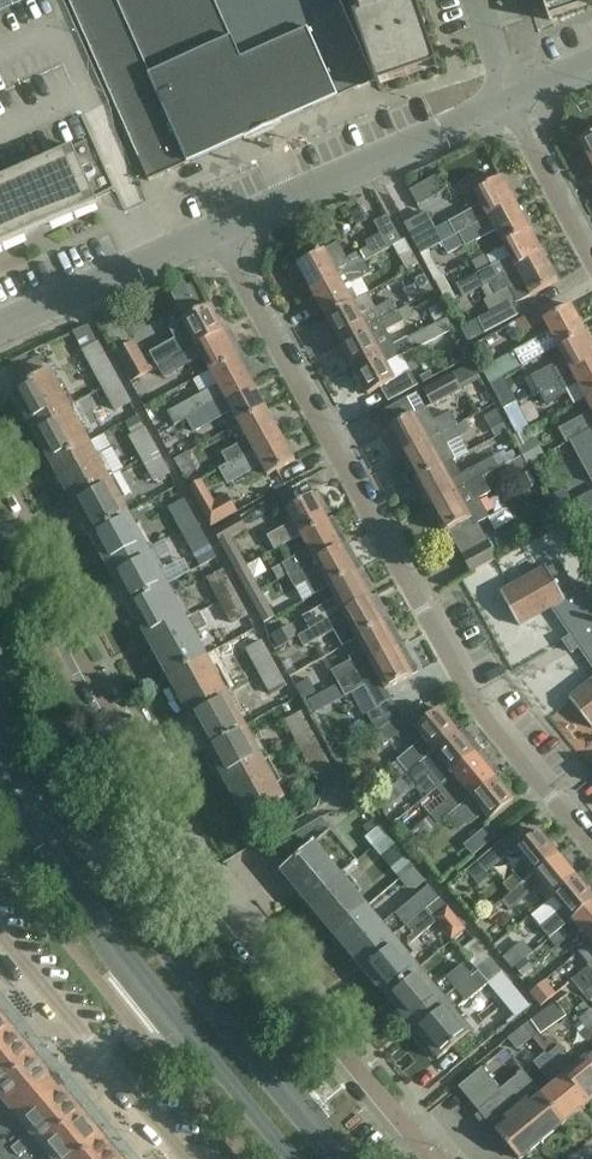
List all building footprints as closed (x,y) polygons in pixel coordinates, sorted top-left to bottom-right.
[(98,204),(96,199),(138,181),(105,107),(110,105),(64,0),(0,0),(0,247),(98,204)] [(376,81),(340,0),(69,0),(149,182),(376,81)] [(376,81),(377,83),(378,87),(438,67),(416,0),(349,0),(376,81)] [(549,19),(591,5),(591,0),(543,0),(549,19)] [(579,141),(591,165),(591,135),(579,141)] [(442,243),(517,204),(503,177),(475,192),(481,205),(435,230),(426,213),(404,225),(421,255),(427,251),(442,243)] [(416,199),(442,185),(437,177),(411,191),(416,199)] [(503,245),(531,230),(517,204),(442,243),(448,255),(464,246),(465,248),(496,232),(503,245)] [(357,226),(368,221),(362,208),(351,214),(357,226)] [(382,235),(365,245),(367,248),(360,252),(358,248),(344,256),(338,243),(325,250),(297,266),(312,292),(365,263),(365,262),(393,247),(394,248),(406,241),(405,240),(402,242),(388,216),(375,223),(382,235)] [(531,230),(503,245),(510,257),(477,275),(485,288),(489,286),(545,256),(531,230)] [(406,241),(394,248),(407,271),(419,265),(406,241)] [(435,281),(444,277),(443,276),(446,274),(443,269),(439,272),(427,251),(421,255),(435,281)] [(545,256),(489,286),(495,296),(509,288),(518,304),(559,282),(545,256)] [(326,317),(353,302),(369,294),(361,279),(371,273),(365,263),(312,292),(326,317)] [(444,277),(435,281),(448,304),(456,300),(444,277)] [(353,302),(326,317),(340,343),(398,312),(391,300),(361,317),(353,302)] [(478,320),(485,333),(518,316),(510,302),(478,320)] [(157,368),(225,332),(210,306),(182,321),(169,328),(175,340),(149,353),(157,368)] [(558,347),(585,331),(572,306),(544,321),(550,332),(482,370),(489,384),(558,347)] [(354,369),(395,347),(386,331),(412,317),(407,307),(398,312),(340,343),(354,369)] [(508,325),(515,338),(544,323),(537,310),(508,325)] [(395,347),(354,369),(368,395),(381,388),(389,402),(418,386),(410,372),(396,380),(387,364),(444,336),(449,347),(460,341),(449,320),(395,347)] [(591,361),(591,343),(585,331),(558,347),(566,363),(554,370),(552,366),(531,377),(538,392),(591,361)] [(211,373),(238,357),(225,332),(157,368),(162,377),(174,370),(175,373),(203,358),(211,373)] [(132,383),(153,372),(136,341),(115,352),(132,383)] [(104,389),(119,381),(98,344),(83,352),(104,389)] [(238,357),(211,373),(219,387),(174,412),(179,423),(199,412),(212,404),(224,398),(252,382),(238,357)] [(591,394),(591,361),(538,392),(546,405),(567,394),(565,390),(578,384),(585,398),(591,394)] [(480,381),(479,377),(472,365),(424,390),(433,407),(463,391),(463,390),(480,381)] [(32,429),(71,408),(51,371),(12,393),(32,429)] [(119,381),(104,389),(116,411),(131,403),(119,381)] [(267,408),(252,382),(224,398),(239,424),(267,408)] [(86,408),(96,427),(110,419),(100,400),(86,408)] [(212,404),(199,412),(205,424),(219,416),(212,404)] [(51,465),(90,443),(71,408),(32,429),(51,465)] [(267,408),(239,424),(248,440),(221,454),(227,463),(281,434),(267,408)] [(401,455),(428,440),(458,425),(451,413),(434,421),(427,408),(387,430),(401,455)] [(558,430),(566,443),(570,441),(574,439),(591,428),(591,412),(558,430)] [(500,434),(507,431),(501,419),(494,422),(500,434)] [(415,481),(443,466),(455,459),(447,445),(461,438),(455,427),(458,426),(458,425),(428,440),(401,455),(415,481)] [(574,439),(570,441),(591,483),(591,428),(574,439)] [(143,460),(157,452),(145,429),(130,437),(143,460)] [(281,434),(227,463),(227,465),(216,471),(223,485),(227,482),(228,484),(261,465),(267,476),(296,461),(281,434)] [(522,457),(527,465),(544,456),(535,439),(528,442),(523,434),(513,439),(522,457)] [(71,500),(110,479),(90,443),(51,465),(71,500)] [(157,452),(143,460),(155,482),(169,474),(157,452)] [(187,453),(174,461),(184,478),(196,471),(187,453)] [(473,527),(490,518),(479,499),(491,493),(489,489),(528,467),(527,465),(522,457),(498,470),(429,507),(444,534),(470,520),(473,527)] [(429,507),(498,470),(492,458),(451,481),(443,466),(415,481),(429,507)] [(90,536),(129,514),(110,479),(71,500),(90,536)] [(301,536),(329,521),(327,518),(332,515),(319,492),(314,495),(286,510),(293,522),(267,537),(275,550),(301,536)] [(581,499),(587,511),(591,508),(591,493),(581,499)] [(211,528),(236,513),(226,497),(202,511),(211,528)] [(182,531),(196,523),(184,501),(170,509),(182,531)] [(109,571),(149,550),(129,514),(90,536),(109,571)] [(232,539),(246,531),(239,518),(214,532),(236,571),(247,565),(232,539)] [(288,576),(342,546),(347,543),(334,518),(329,521),(301,536),(307,549),(294,556),(294,558),(272,570),(278,581),(288,576)] [(196,523),(182,531),(194,553),(209,545),(196,523)] [(471,573),(497,559),(488,542),(462,556),(471,573)] [(362,568),(363,568),(356,555),(349,559),(342,546),(288,576),(295,589),(307,582),(314,595),(328,587),(362,568)] [(129,607),(168,585),(149,550),(109,571),(129,607)] [(564,642),(571,653),(579,648),(591,666),(591,611),(575,586),(574,586),(561,563),(548,570),(546,568),(500,593),(518,626),(552,607),(572,637),(564,642)] [(249,597),(260,591),(246,566),(236,571),(249,597)] [(362,568),(328,587),(335,599),(302,617),(310,631),(370,597),(369,595),(375,592),(362,568)] [(220,602),(235,594),(223,572),(208,580),(220,602)] [(168,585),(129,607),(148,642),(187,621),(168,585)] [(260,591),(249,597),(264,623),(275,617),(260,591)] [(235,594),(220,602),(233,624),(247,616),(235,594)] [(370,597),(310,631),(299,637),(304,647),(334,632),(342,647),(357,638),(390,620),(384,608),(378,611),(370,597)] [(168,678),(207,656),(199,643),(204,641),(199,632),(207,628),(200,614),(187,621),(148,642),(168,678)] [(337,683),(399,649),(392,636),(398,633),(390,620),(357,638),(363,651),(349,658),(351,662),(331,672),(337,683)] [(299,636),(293,625),(268,638),(274,649),(299,636)] [(259,673),(274,665),(262,642),(247,650),(259,673)] [(399,649),(337,683),(345,697),(364,687),(376,709),(374,711),(382,722),(399,711),(386,691),(418,673),(405,649),(400,651),(399,649)] [(187,713),(226,692),(207,656),(168,678),(187,713)] [(274,665),(259,673),(271,695),(286,687),(274,665)] [(569,701),(591,729),(591,683),(569,701)] [(207,749),(246,727),(226,692),(187,713),(207,749)] [(408,774),(458,733),(439,710),(415,730),(423,740),(392,766),(403,778),(408,774)] [(399,711),(382,722),(375,728),(387,746),(411,724),(399,712),(399,711)] [(299,744),(313,736),(301,714),(286,722),(299,744)] [(226,784),(265,763),(246,727),(207,749),(226,784)] [(458,733),(408,774),(417,784),(432,771),(442,784),(447,780),(482,751),(473,740),(468,744),(458,733)] [(313,736),(299,744),(319,781),(333,773),(313,736)] [(448,817),(496,778),(486,766),(491,762),(482,751),(447,780),(456,790),(449,796),(452,799),(404,838),(412,847),(448,817)] [(265,763),(226,784),(246,821),(285,799),(265,763)] [(496,778),(448,817),(458,830),(482,811),(490,821),(515,801),(496,778)] [(385,814),(400,802),(389,789),(375,801),(385,814)] [(308,905),(342,876),(358,862),(321,818),(279,844),(294,862),(281,873),(308,905)] [(375,848),(388,838),(373,820),(363,828),(369,834),(366,837),(375,848)] [(464,846),(464,847),(473,857),(497,837),(488,826),(464,846)] [(515,852),(516,853),(524,863),(512,872),(515,875),(503,885),(511,894),(524,883),(535,874),(559,854),(540,832),(531,839),(515,852)] [(388,838),(375,848),(391,868),(404,857),(388,838)] [(476,862),(485,873),(510,853),(501,842),(476,862)] [(554,898),(552,895),(576,875),(559,854),(535,874),(543,883),(537,888),(548,903),(554,898)] [(562,929),(572,920),(591,904),(591,895),(577,877),(576,875),(552,895),(554,898),(562,909),(540,927),(549,939),(562,929)] [(334,936),(368,907),(342,876),(308,905),(334,936)] [(510,911),(533,893),(524,883),(511,894),(501,901),(510,911)] [(368,907),(334,936),(359,967),(394,938),(426,911),(440,899),(429,886),(383,925),(368,907)] [(440,899),(426,911),(437,923),(443,931),(456,919),(440,899)] [(572,920),(589,942),(591,939),(591,904),(572,920)] [(385,998),(419,969),(404,951),(437,923),(426,911),(394,938),(359,967),(385,998)] [(550,939),(549,940),(557,949),(570,938),(562,929),(549,939),(550,939)] [(591,978),(591,939),(589,942),(591,943),(579,953),(587,962),(590,966),(572,980),(579,989),(591,978)] [(461,952),(471,963),(484,952),(474,941),(461,952)] [(471,963),(479,973),(492,962),(484,952),(471,963)] [(525,960),(515,968),(524,978),(534,970),(525,960)] [(474,977),(411,1029),(438,1061),(472,1032),(461,1020),(465,1017),(458,1009),(488,985),(516,1018),(529,1007),(492,962),(479,973),(474,977)] [(419,969),(385,998),(411,1029),(474,977),(463,964),(438,985),(432,977),(428,980),(419,969)] [(579,989),(589,1002),(591,999),(591,978),(579,989)] [(556,995),(545,983),(531,994),(542,1007),(556,995)] [(591,1010),(579,1021),(591,1035),(591,1010)] [(10,1031),(0,1019),(0,1039),(10,1031)] [(508,1039),(517,1051),(537,1036),(527,1024),(508,1039)] [(31,1056),(10,1031),(0,1039),(0,1081),(31,1056)] [(576,1067),(559,1047),(547,1056),(587,1105),(591,1101),(591,1054),(576,1067)] [(587,1105),(547,1056),(545,1054),(534,1063),(553,1086),(542,1095),(533,1083),(523,1072),(565,1123),(587,1105)] [(14,1116),(48,1088),(46,1086),(53,1080),(52,1079),(51,1080),(31,1056),(0,1081),(0,1128),(14,1116)] [(501,1091),(482,1069),(460,1088),(481,1113),(478,1115),(485,1124),(487,1121),(519,1158),(521,1158),(543,1142),(501,1091)] [(501,1091),(543,1142),(565,1123),(523,1072),(501,1091)] [(38,1144),(76,1110),(58,1089),(60,1088),(59,1087),(53,1093),(48,1088),(14,1116),(0,1128),(0,1158),(20,1158),(38,1144)] [(99,1137),(76,1110),(38,1144),(20,1158),(73,1158),(99,1137)] [(99,1137),(73,1158),(117,1158),(99,1137)]
